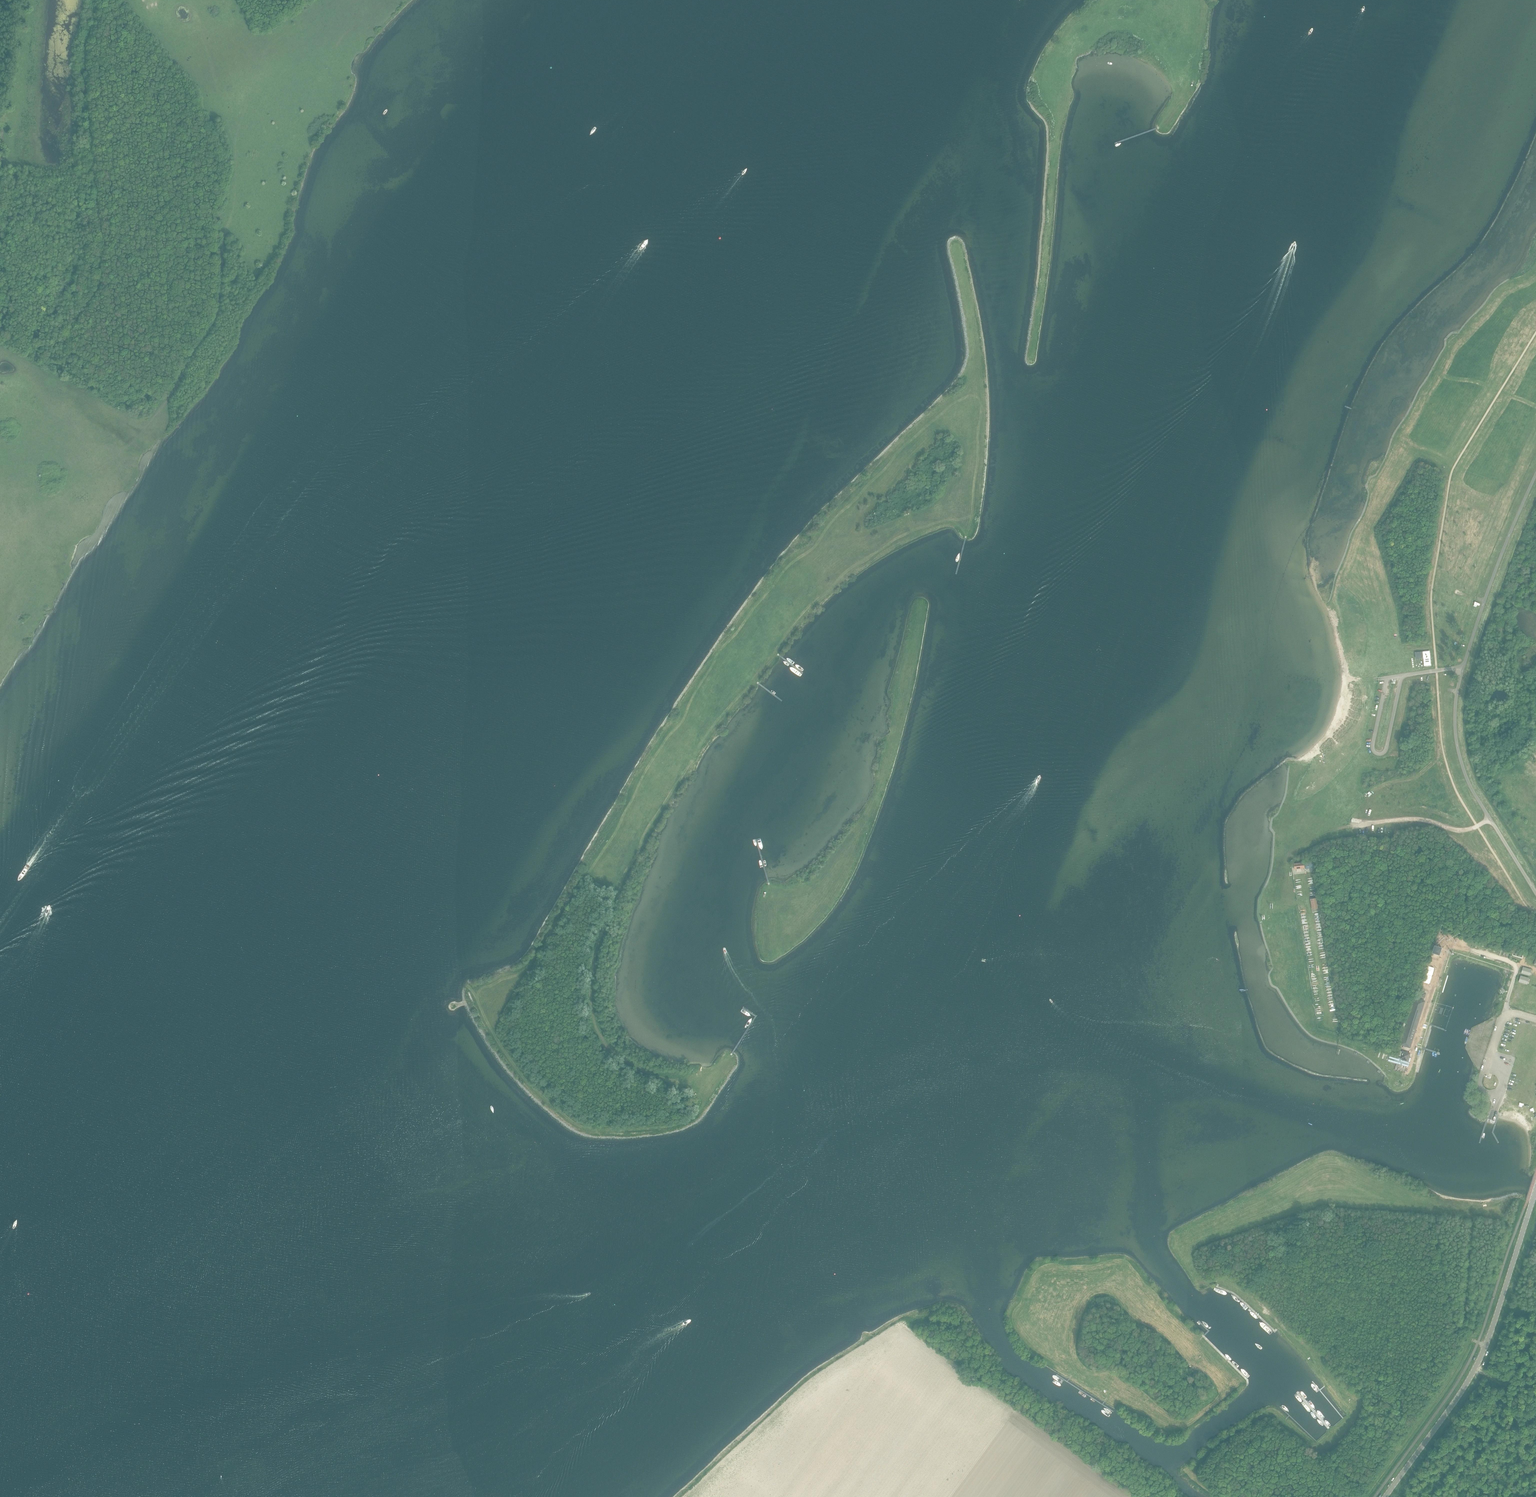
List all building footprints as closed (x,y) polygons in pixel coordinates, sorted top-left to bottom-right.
[(1403,1036),(1400,1044),(1402,1045),(1410,1047),(1413,1039),(1420,1017),(1425,1001),(1420,1000),(1417,999),(1415,998),(1414,1001),(1410,1014),(1403,1036)] [(1410,1053),(1403,1051),(1401,1058),(1408,1060),(1410,1053)]
